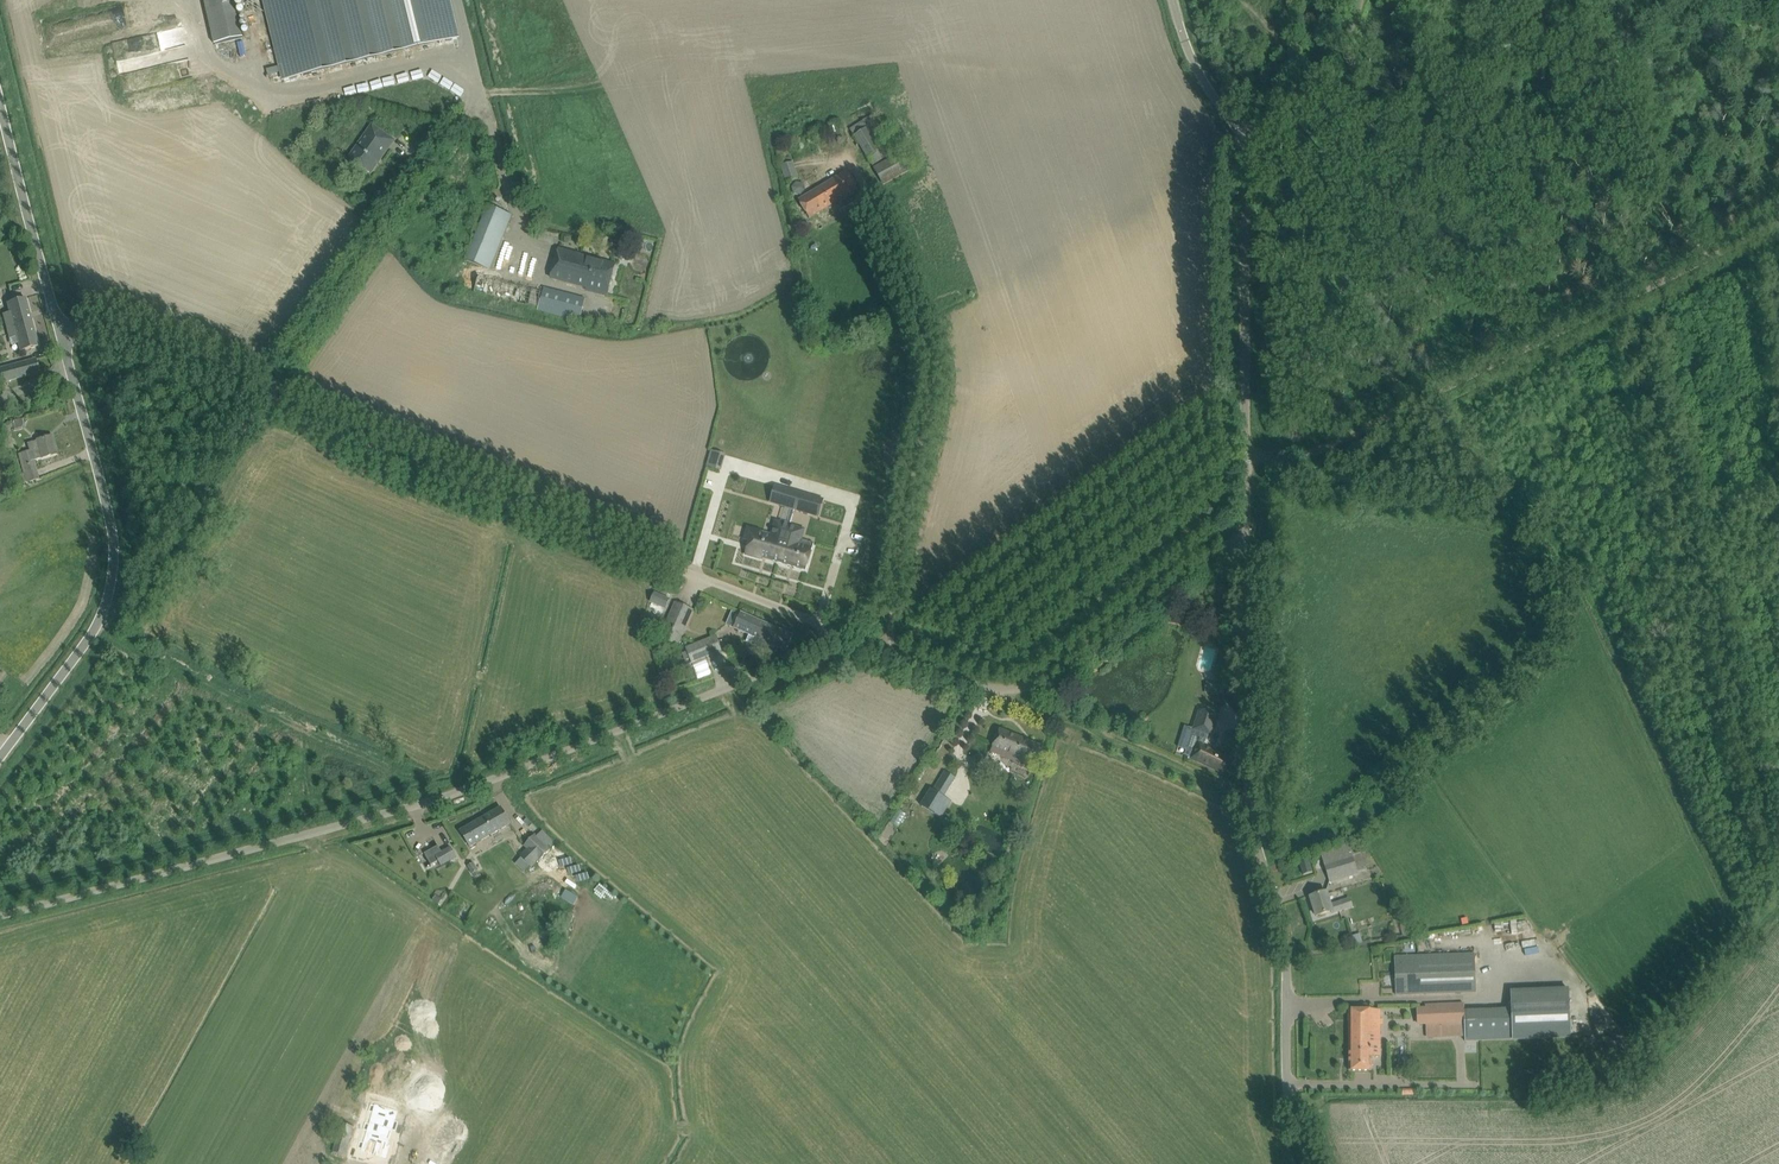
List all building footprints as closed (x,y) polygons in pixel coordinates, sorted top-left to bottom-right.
[(147,19),(162,17),(160,0),(145,0),(147,19)] [(247,0),(204,0),(207,9),(247,0)] [(460,38),(451,0),(262,0),(282,81),(460,38)] [(882,159),(894,152),(872,116),(863,121),(867,128),(854,136),(872,165),(882,159)] [(852,133),(865,125),(862,120),(849,128),(852,133)] [(391,138),(382,131),(371,124),(361,138),(347,157),(351,160),(361,167),(371,173),(379,162),(394,140),(391,138)] [(874,168),(884,184),(910,169),(901,152),(874,168)] [(798,179),(792,161),(780,165),(786,183),(798,179)] [(809,218),(857,189),(847,171),(798,200),(809,218)] [(805,190),(803,183),(796,182),(791,187),(794,194),(801,195),(805,190)] [(466,261),(486,269),(503,223),(508,212),(487,205),(483,216),(466,261)] [(615,264),(559,248),(550,277),(587,288),(586,290),(607,295),(615,264)] [(585,298),(547,288),(544,288),(539,310),(580,320),(585,298)] [(9,312),(2,314),(9,339),(16,337),(19,346),(20,351),(27,350),(38,347),(25,298),(14,301),(7,303),(9,312)] [(27,376),(39,372),(35,359),(0,368),(0,370),(3,382),(27,376)] [(22,428),(24,425),(22,418),(13,421),(15,430),(22,428)] [(52,436),(40,439),(37,440),(27,443),(29,450),(19,453),(27,482),(38,479),(33,460),(57,454),(52,436)] [(710,448),(705,465),(720,469),(724,452),(710,448)] [(20,468),(17,457),(12,458),(15,470),(20,468)] [(794,509),(799,492),(782,487),(777,504),(794,509)] [(811,514),(816,497),(799,492),(794,509),(811,514)] [(762,557),(779,562),(790,525),(779,522),(774,537),(760,533),(760,531),(747,527),(743,542),(748,543),(744,556),(761,561),(762,557)] [(790,525),(779,562),(806,570),(814,543),(813,543),(811,548),(795,544),(800,528),(790,525)] [(666,609),(670,598),(655,592),(651,602),(666,609)] [(660,637),(678,645),(693,610),(675,602),(660,637)] [(740,614),(734,628),(748,634),(745,641),(757,646),(767,650),(770,643),(778,647),(786,651),(793,635),(770,625),(741,612),(740,614)] [(692,662),(706,657),(721,650),(715,636),(686,647),(692,662)] [(1219,683),(1206,681),(1205,694),(1217,695),(1217,693),(1223,694),(1224,685),(1219,684),(1219,683)] [(1186,750),(1185,755),(1223,773),(1230,758),(1204,745),(1209,734),(1211,735),(1214,726),(1217,716),(1208,713),(1200,711),(1196,721),(1196,722),(1194,728),(1193,728),(1192,728),(1186,749),(1186,750)] [(1000,730),(991,751),(1013,761),(1013,762),(1029,769),(1039,746),(1000,730)] [(945,771),(941,778),(951,784),(955,777),(945,771)] [(932,789),(921,806),(936,815),(947,798),(932,789)] [(460,831),(465,841),(469,847),(511,824),(501,807),(460,831)] [(458,856),(444,832),(434,838),(439,846),(434,848),(429,841),(415,849),(419,856),(425,852),(432,865),(440,861),(442,865),(458,856)] [(540,861),(550,850),(535,834),(524,846),(527,849),(520,856),(531,867),(538,859),(540,861)] [(1353,853),(1350,842),(1320,852),(1323,862),(1329,882),(1341,878),(1358,873),(1357,872),(1370,868),(1364,849),(1353,853)] [(1303,875),(1312,872),(1308,860),(1300,863),(1303,875)] [(1316,916),(1332,911),(1332,913),(1344,910),(1341,901),(1330,904),(1326,891),(1310,897),(1316,916)] [(438,904),(442,899),(436,895),(432,900),(438,904)] [(1412,923),(1400,926),(1402,935),(1414,932),(1412,923)] [(1354,944),(1362,942),(1360,934),(1352,937),(1354,944)] [(1476,992),(1474,954),(1410,956),(1410,976),(1412,976),(1412,987),(1421,987),(1421,994),(1476,992)] [(1410,976),(1409,956),(1395,957),(1396,995),(1421,994),(1421,987),(1412,987),(1412,976),(1410,976)] [(1510,994),(1510,1011),(1512,1042),(1512,1045),(1570,1043),(1569,992),(1510,994)] [(1464,1013),(1464,1010),(1464,1002),(1425,1004),(1425,1007),(1417,1007),(1418,1017),(1418,1024),(1426,1024),(1465,1023),(1464,1013)] [(1349,1070),(1361,1070),(1371,1070),(1371,1056),(1380,1056),(1380,1010),(1349,1010),(1349,1070)] [(1510,1011),(1464,1013),(1465,1023),(1465,1038),(1465,1044),(1512,1042),(1510,1011)] [(1465,1023),(1426,1024),(1427,1040),(1465,1038),(1465,1023)] [(374,1103),(360,1151),(386,1158),(390,1144),(388,1144),(398,1110),(374,1103)] [(345,1156),(352,1136),(339,1132),(333,1152),(345,1156)]
